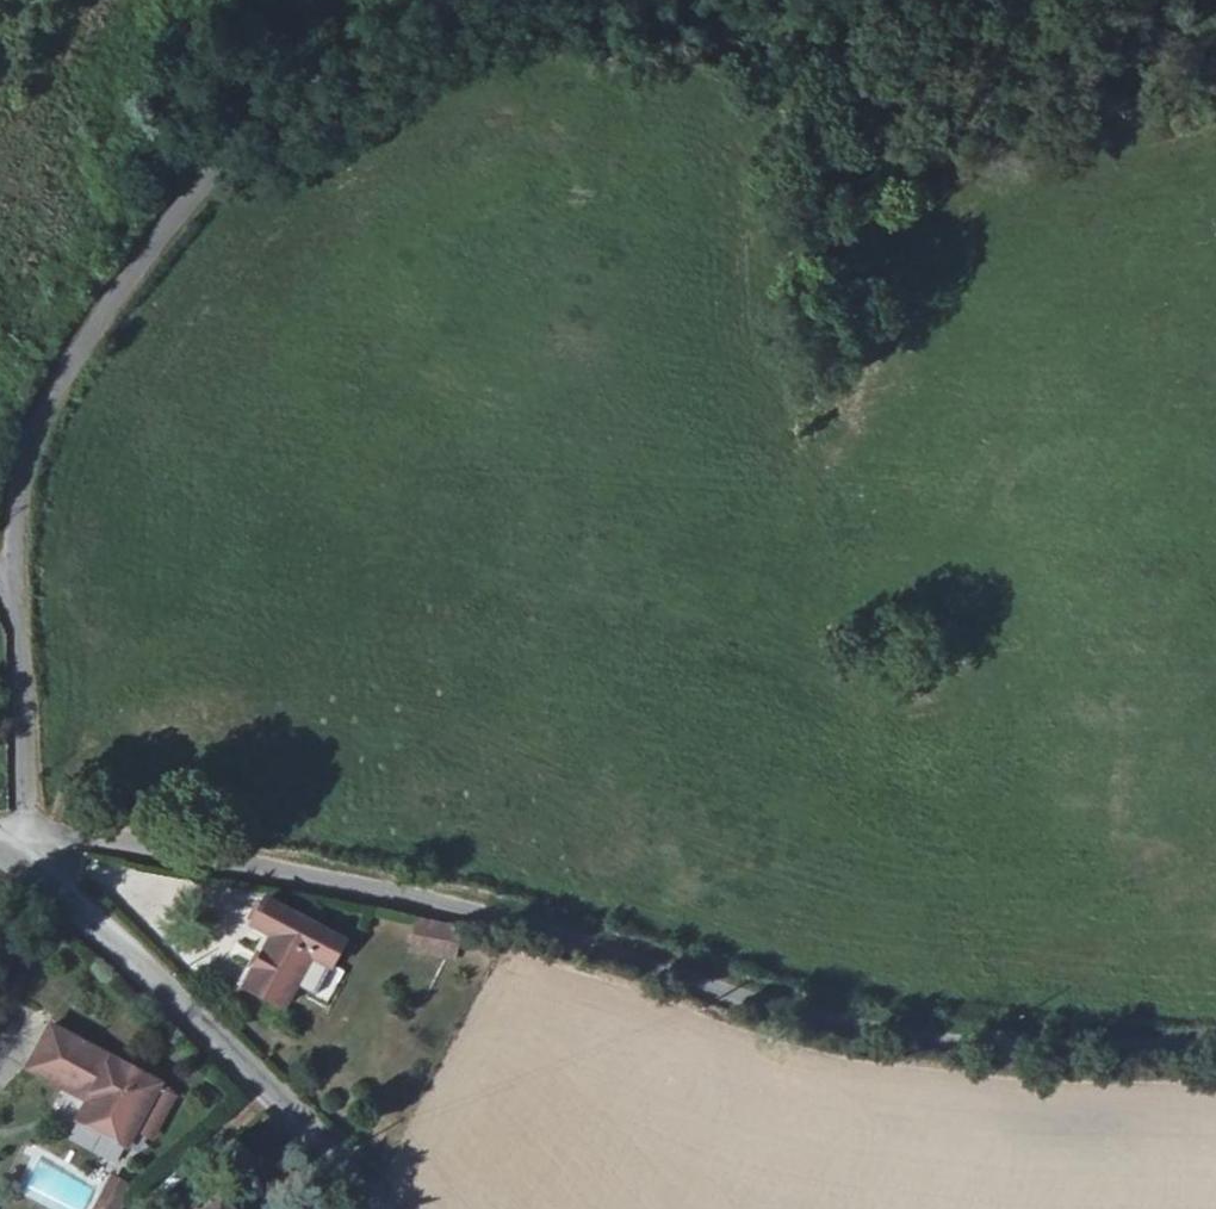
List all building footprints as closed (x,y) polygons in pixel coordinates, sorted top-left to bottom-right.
[(232,997),(270,1015),(296,962),(317,969),(327,947),(249,912),(240,935),(258,944),(232,997)] [(406,950),(454,962),(463,927),(415,915),(406,950)] [(131,1141),(165,1080),(59,1020),(36,1061),(94,1094),(83,1114),(131,1141)] [(135,1186),(110,1173),(90,1208),(122,1208),(135,1186)]
